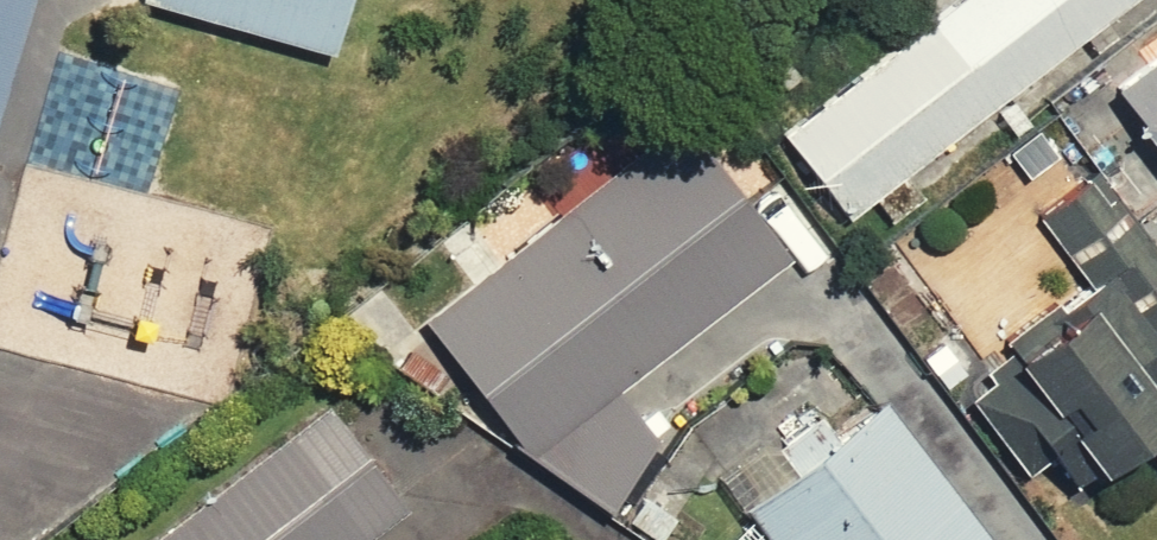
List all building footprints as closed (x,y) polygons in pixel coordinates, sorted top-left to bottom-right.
[(27,0),(0,0),(0,88),(27,0)] [(333,55),(348,0),(139,0),(333,55)] [(769,123),(839,213),(1114,0),(928,0),(769,123)] [(1090,75),(1156,168),(1156,27),(1090,75)] [(674,417),(829,302),(682,105),(403,311),(504,446),(635,534),(716,474),(674,417)] [(962,363),(1050,485),(1129,428),(1149,457),(1156,451),(1156,217),(1110,152),(1022,215),(1072,285),(962,363)] [(313,387),(104,539),(372,539),(363,527),(398,502),(313,387)] [(733,497),(756,528),(739,539),(990,539),(878,390),(733,497)]
